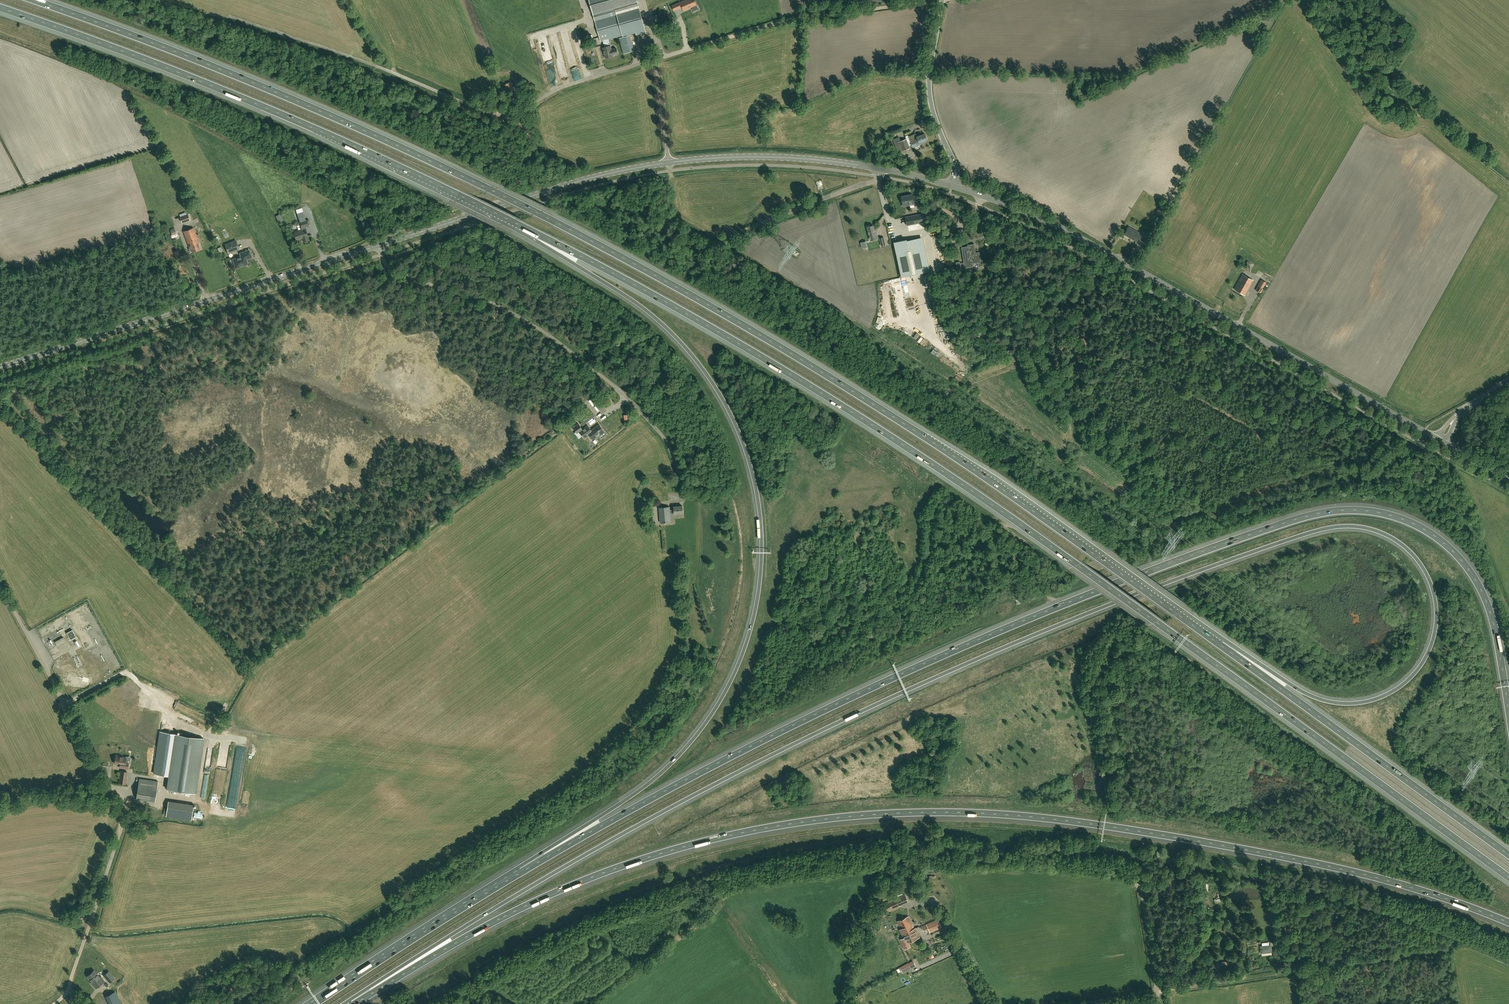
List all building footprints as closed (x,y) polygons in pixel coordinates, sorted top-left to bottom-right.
[(605,58),(606,58),(613,56),(613,55),(618,54),(616,48),(611,49),(610,46),(609,46),(609,43),(610,43),(609,39),(636,32),(637,36),(646,33),(638,3),(637,0),(589,0),(594,15),(595,20),(612,15),(613,15),(595,20),(601,42),(603,41),(605,47),(603,48),(605,58)] [(675,4),(677,9),(679,8),(682,7),(683,9),(686,8),(687,9),(691,7),(696,5),(695,2),(695,1),(694,0),(685,0),(677,3),(675,4)] [(630,35),(619,38),(624,53),(634,50),(630,35)] [(511,82),(505,85),(509,92),(514,90),(511,82)] [(1408,109),(1403,115),(1405,118),(1411,111),(1408,109)] [(913,147),(915,146),(915,147),(919,146),(919,145),(922,143),(922,142),(927,140),(925,134),(917,137),(916,134),(909,137),(913,147)] [(899,137),(893,140),(899,153),(910,148),(907,139),(901,141),(899,137)] [(901,197),(903,206),(918,203),(917,196),(913,196),(912,194),(901,197)] [(1162,217),(1165,213),(1169,206),(1162,202),(1156,214),(1162,217)] [(188,214),(180,217),(182,223),(190,220),(188,214)] [(923,214),(906,217),(907,225),(924,222),(923,214)] [(294,232),(296,240),(302,238),(304,242),(309,240),(306,229),(305,229),(304,227),(308,226),(307,220),(300,222),(303,230),(294,232)] [(874,225),(868,227),(870,235),(871,240),(878,239),(876,229),(875,229),(874,225)] [(1129,227),(1125,234),(1137,241),(1139,238),(1143,241),(1147,234),(1142,231),(1141,234),(1129,227)] [(194,228),(184,231),(189,245),(190,245),(193,252),(200,249),(198,243),(199,243),(194,228)] [(907,240),(895,243),(903,277),(926,272),(918,238),(907,241),(907,240)] [(231,252),(239,249),(236,241),(228,244),(231,252)] [(964,262),(960,263),(960,262),(956,262),(957,269),(961,269),(961,268),(965,268),(971,267),(970,263),(973,263),(981,262),(979,252),(976,253),(974,244),(968,245),(968,247),(967,248),(966,247),(962,247),(964,262)] [(246,259),(247,258),(251,257),(249,250),(240,253),(241,256),(233,259),(236,268),(247,264),(246,259)] [(1243,274),(1235,289),(1245,295),(1253,280),(1243,274)] [(1265,283),(1264,282),(1260,280),(1255,290),(1260,293),(1265,283)] [(940,301),(932,302),(935,315),(943,313),(940,301)] [(916,333),(915,335),(917,336),(915,339),(923,344),(926,339),(916,333)] [(608,397),(601,402),(605,407),(612,401),(608,397)] [(575,425),(580,421),(583,425),(595,416),(591,411),(590,412),(587,408),(585,409),(584,409),(582,411),(581,410),(575,415),(577,418),(572,421),(575,425)] [(607,434),(599,424),(592,430),(588,425),(583,429),(579,424),(574,428),(577,432),(579,430),(585,438),(587,436),(591,441),(599,435),(602,438),(607,434)] [(674,513),(674,514),(683,513),(682,506),(674,506),(674,509),(669,510),(669,507),(659,508),(660,523),(670,522),(670,513),(674,513)] [(1404,519),(1424,526),(1425,523),(1405,515),(1404,519)] [(73,630),(67,633),(71,640),(76,637),(73,630)] [(66,642),(63,637),(55,642),(58,647),(66,642)] [(84,645),(87,651),(97,646),(94,640),(84,645)] [(152,775),(152,772),(155,772),(155,774),(169,776),(167,789),(195,793),(203,738),(175,734),(161,732),(156,763),(154,762),(153,766),(135,763),(134,773),(152,775)] [(120,767),(128,769),(129,762),(126,761),(126,757),(120,757),(121,756),(116,755),(115,763),(120,764),(120,767)] [(139,779),(136,798),(155,801),(158,781),(139,779)] [(168,801),(168,804),(166,816),(191,820),(193,805),(168,801)] [(905,894),(896,898),(900,906),(908,902),(905,894)] [(896,898),(884,903),(888,912),(900,907),(900,906),(896,898)] [(901,929),(900,929),(901,933),(905,931),(906,932),(914,928),(909,916),(897,921),(901,929)] [(929,929),(930,932),(942,927),(938,919),(926,924),(927,924),(929,929)] [(915,928),(914,928),(906,932),(905,931),(901,933),(904,938),(900,940),(904,949),(910,947),(908,943),(907,944),(906,943),(919,937),(915,928)] [(907,963),(901,967),(904,972),(910,968),(907,963)] [(104,981),(103,979),(102,980),(94,971),(88,976),(94,984),(93,985),(96,988),(104,981)] [(115,978),(109,971),(103,976),(110,983),(115,978)] [(115,992),(106,996),(109,1003),(121,1003),(115,992)]
